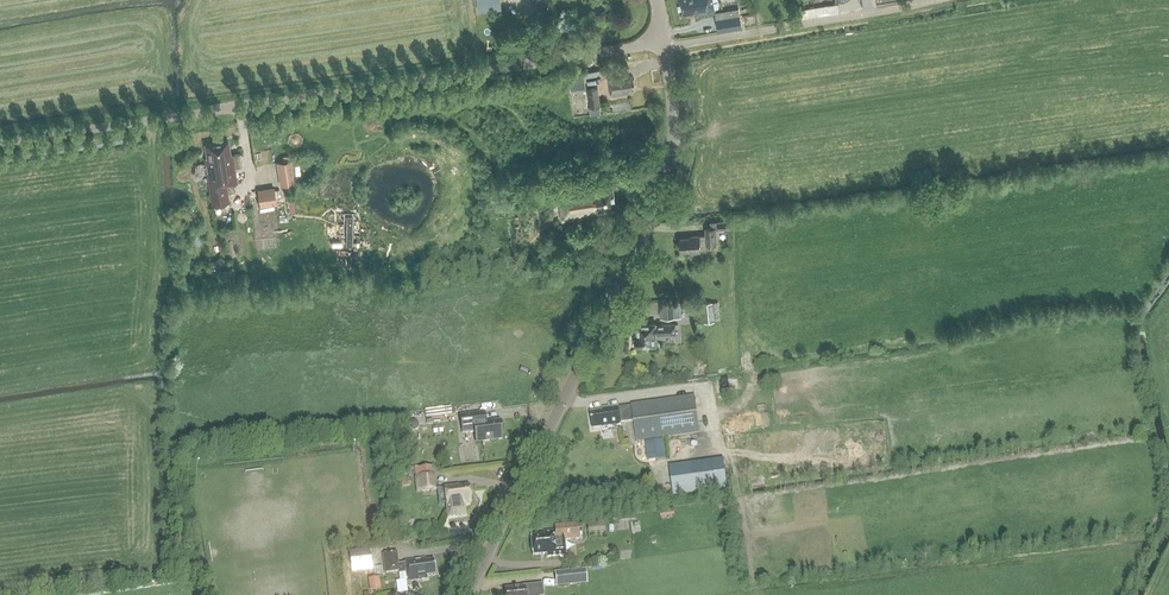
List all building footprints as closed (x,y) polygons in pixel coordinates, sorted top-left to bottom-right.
[(480,2),(480,3),(481,13),(503,9),(501,0),(479,0),(480,2)] [(679,2),(681,14),(695,12),(696,15),(715,11),(714,2),(713,0),(679,0),(679,2)] [(836,4),(800,10),(802,17),(837,12),(836,4)] [(740,15),(716,19),(718,31),(742,27),(740,15)] [(621,82),(621,78),(609,79),(612,98),(630,95),(630,90),(635,90),(634,80),(621,82)] [(600,107),(598,89),(588,90),(591,108),(600,107)] [(600,107),(591,108),(589,108),(591,116),(601,115),(600,107)] [(205,146),(206,160),(205,160),(211,205),(227,203),(225,187),(237,185),(235,169),(243,168),(241,155),(233,156),(233,155),(229,155),(227,143),(205,146)] [(290,160),(276,163),(280,187),(296,184),(292,160),(290,160)] [(589,186),(589,184),(557,189),(562,222),(599,216),(599,212),(616,209),(612,185),(602,187),(602,186),(598,186),(598,185),(589,186)] [(274,190),(258,192),(260,207),(276,205),(274,190)] [(731,220),(719,221),(719,229),(731,228),(731,220)] [(717,244),(716,227),(706,228),(707,235),(691,236),(691,237),(681,237),(681,251),(691,251),(691,252),(700,251),(700,245),(717,244)] [(221,256),(212,264),(219,273),(228,265),(221,256)] [(699,309),(698,299),(685,301),(686,310),(699,309)] [(682,317),(681,302),(663,303),(663,317),(682,317)] [(713,302),(704,302),(705,321),(714,321),(713,302)] [(675,324),(656,324),(656,323),(637,323),(637,334),(635,334),(636,344),(657,344),(657,334),(676,333),(675,324)] [(636,441),(698,433),(693,394),(631,402),(632,404),(618,406),(618,405),(604,407),(604,410),(589,412),(591,428),(603,426),(604,429),(619,427),(619,422),(634,420),(636,441)] [(502,439),(500,421),(477,424),(476,414),(460,416),(462,434),(474,432),(476,442),(502,439)] [(663,440),(653,441),(655,460),(665,458),(663,440)] [(727,488),(724,471),(707,473),(710,491),(727,488)] [(419,477),(421,491),(434,490),(432,475),(419,477)] [(395,478),(396,487),(412,486),(412,476),(395,478)] [(446,504),(447,505),(448,511),(449,513),(450,515),(452,516),(464,514),(463,503),(470,502),(468,486),(453,488),(453,487),(444,488),(446,504)] [(418,522),(413,517),(408,522),(413,527),(418,522)] [(604,520),(586,522),(587,532),(605,531),(604,520)] [(530,536),(532,555),(546,553),(546,556),(557,555),(565,554),(563,539),(579,538),(577,523),(553,525),(554,530),(543,532),(544,534),(530,536)] [(371,568),(369,549),(349,552),(352,570),(371,568)] [(407,580),(407,581),(427,578),(427,575),(435,574),(433,560),(426,561),(425,558),(405,561),(405,563),(398,564),(396,552),(383,554),(386,573),(398,571),(400,581),(407,580)] [(569,584),(567,570),(555,571),(557,586),(569,584)] [(381,590),(379,577),(368,578),(370,592),(381,590)] [(505,594),(542,594),(541,586),(536,586),(525,587),(504,589),(505,594)]
